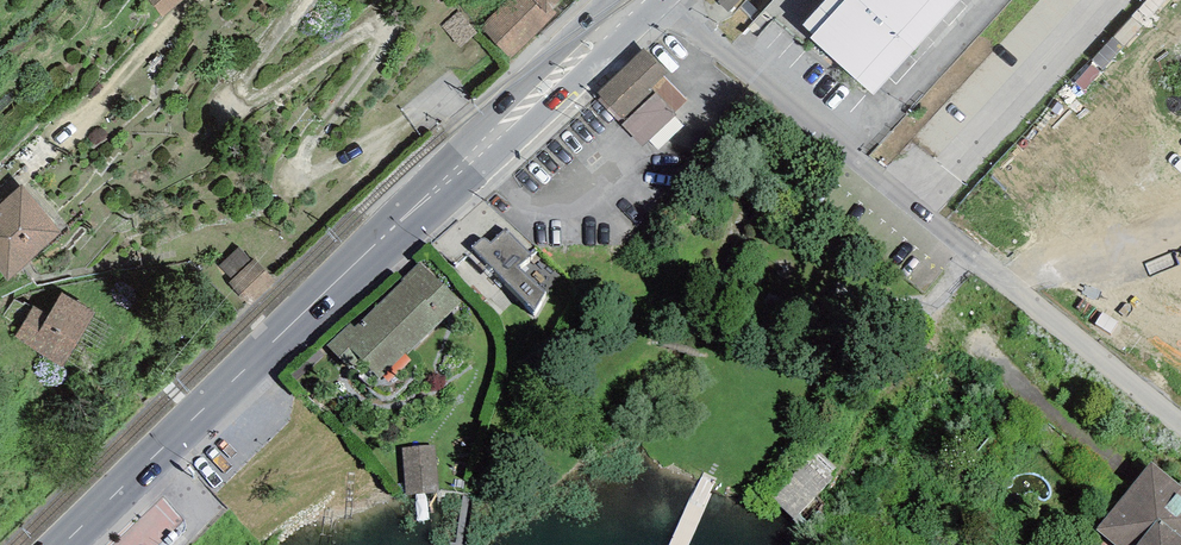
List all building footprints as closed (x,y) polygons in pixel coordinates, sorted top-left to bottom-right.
[(165,19),(188,0),(150,0),(165,19)] [(510,59),(557,13),(553,9),(548,14),(534,0),(509,0),(480,26),(510,59)] [(562,0),(534,0),(548,14),(553,9),(562,0)] [(813,35),(845,0),(826,0),(802,25),(813,35)] [(873,94),(960,0),(845,0),(813,35),(810,38),(873,94)] [(477,33),(459,11),(441,26),(460,48),(477,33)] [(644,48),(598,93),(621,117),(626,122),(622,125),(643,147),(677,115),(675,113),(687,101),(664,76),(668,72),(644,48)] [(0,205),(0,271),(8,280),(61,232),(22,185),(0,205)] [(481,238),(472,246),(534,311),(546,291),(519,266),(533,254),(507,228),(491,241),(487,237),(484,237),(481,238)] [(231,277),(248,259),(235,246),(217,264),(231,277)] [(248,294),(266,276),(248,259),(231,277),(248,294)] [(421,262),(354,326),(351,323),(327,345),(338,357),(349,347),(379,379),(462,301),(421,262)] [(34,306),(16,337),(63,367),(96,312),(62,293),(49,315),(34,306)] [(435,445),(402,448),(406,495),(439,492),(435,445)] [(812,457),(777,493),(797,513),(832,478),(812,457)] [(1150,461),(1127,489),(1113,505),(1095,528),(1115,544),(1180,544),(1180,486),(1150,461)]
